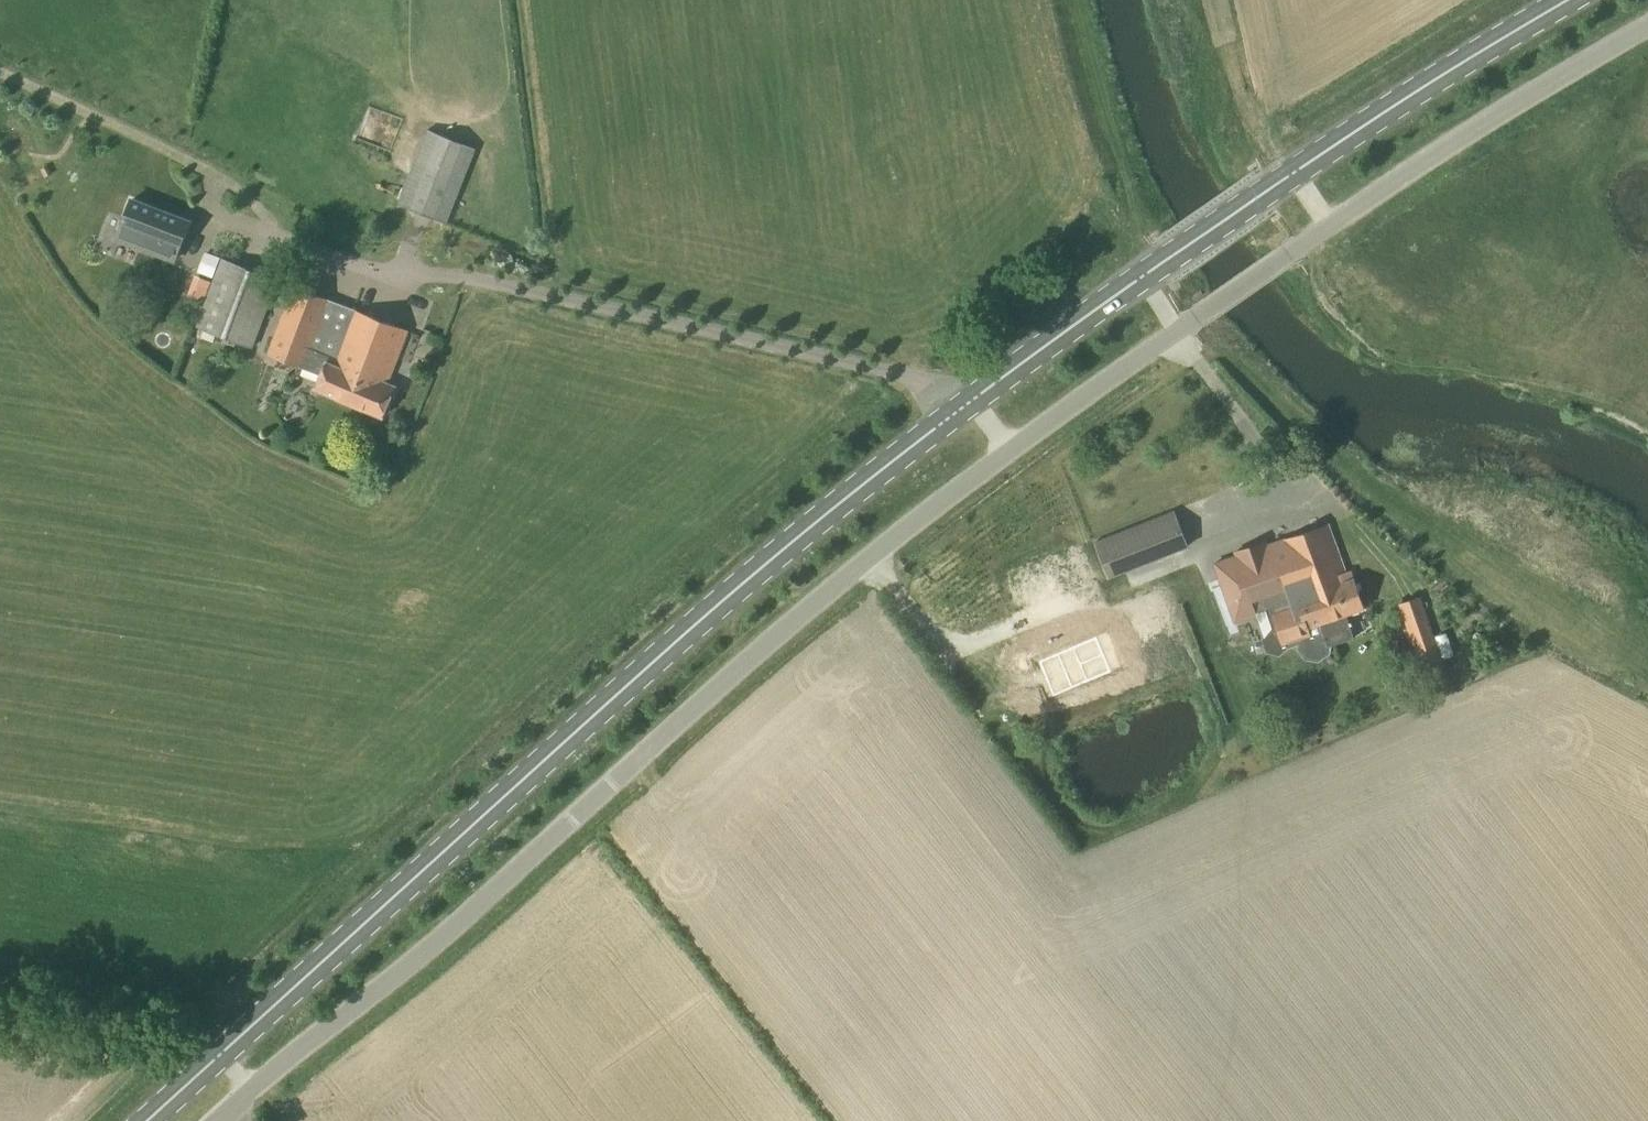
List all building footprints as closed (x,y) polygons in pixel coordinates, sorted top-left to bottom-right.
[(446,223),(475,148),(428,130),(399,204),(446,223)] [(131,200),(117,239),(174,260),(189,222),(131,200)] [(252,348),(278,280),(223,259),(197,326),(252,348)] [(210,282),(196,276),(190,293),(204,299),(210,282)] [(387,384),(408,330),(295,287),(269,355),(303,368),(321,374),(315,389),(382,417),(395,387),(387,384)] [(1173,512),(1094,543),(1107,576),(1139,564),(1140,566),(1187,547),(1173,512)] [(1330,654),(1330,651),(1332,645),(1354,638),(1346,615),(1364,609),(1354,579),(1349,580),(1328,525),(1215,564),(1235,621),(1296,600),(1298,605),(1272,614),(1282,645),(1299,639),(1297,650),(1305,660),(1318,662),(1330,654)] [(1421,667),(1441,660),(1420,598),(1399,605),(1421,667)] [(1061,656),(1070,676),(1117,656),(1109,637),(1061,656)]
